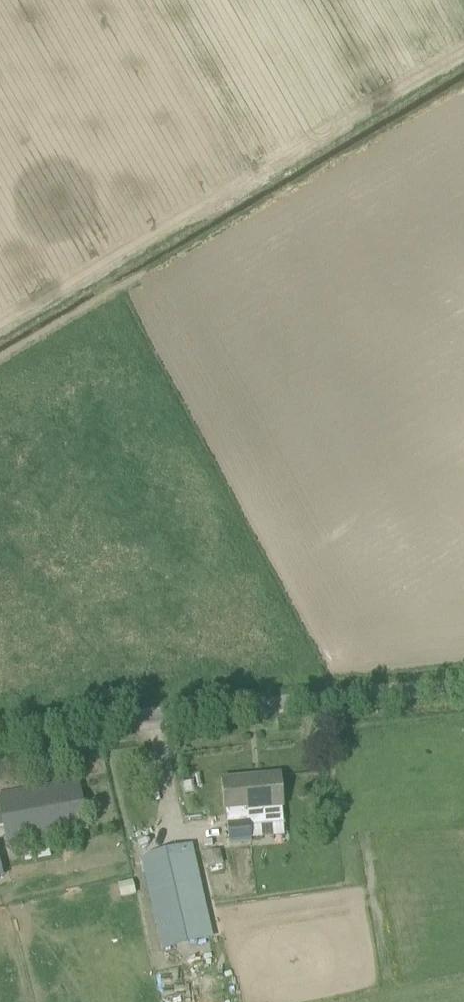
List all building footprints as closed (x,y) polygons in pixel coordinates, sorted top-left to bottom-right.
[(249,828),(283,825),(279,775),(223,781),(227,822),(230,845),(251,842),(249,828)] [(17,842),(88,829),(79,781),(0,795),(0,811),(6,844),(17,842)] [(18,852),(17,842),(6,844),(8,854),(18,852)] [(188,848),(139,860),(147,893),(161,950),(210,939),(188,848)] [(207,855),(210,867),(222,864),(219,852),(207,855)] [(133,882),(119,885),(121,898),(136,895),(133,882)]
